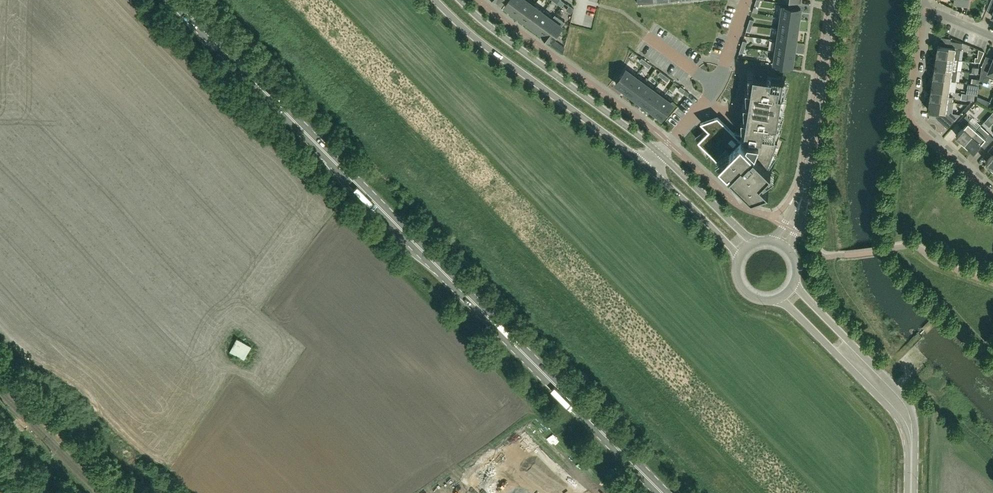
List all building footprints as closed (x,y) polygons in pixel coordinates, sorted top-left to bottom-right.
[(524,0),(509,0),(505,6),(514,13),(524,0)] [(536,3),(531,0),(524,0),(514,13),(524,19),(536,3)] [(533,26),(545,10),(544,10),(543,12),(534,5),(536,3),(524,19),(533,26)] [(799,20),(801,9),(781,6),(779,17),(799,20)] [(542,33),(555,15),(555,14),(554,16),(545,10),(533,26),(542,33)] [(565,22),(555,15),(542,33),(551,40),(565,22)] [(797,32),(799,20),(779,17),(777,29),(797,32)] [(796,43),(797,32),(777,29),(776,40),(796,43)] [(794,54),(796,43),(776,40),(774,51),(794,54)] [(960,59),(962,49),(962,42),(951,41),(950,47),(938,45),(936,56),(960,59)] [(792,66),(794,54),(774,51),(772,63),(792,66)] [(958,70),(960,59),(936,56),(935,66),(958,70)] [(990,67),(983,64),(982,65),(980,79),(987,83),(990,77),(992,78),(992,60),(990,67)] [(957,81),(958,70),(935,66),(933,77),(951,80),(957,81)] [(625,90),(637,74),(628,67),(616,83),(625,90)] [(727,84),(734,86),(739,73),(731,70),(727,84)] [(634,97),(646,81),(637,74),(625,90),(634,97)] [(775,139),(778,124),(784,79),(754,74),(747,119),(744,135),(749,136),(747,141),(752,147),(751,148),(741,139),(742,134),(735,132),(718,116),(701,122),(709,130),(698,140),(713,155),(729,170),(731,168),(732,170),(730,172),(740,182),(743,184),(746,187),(752,193),(769,187),(761,179),(771,169),(768,165),(778,139),(775,139)] [(949,91),(951,80),(933,77),(931,88),(949,91)] [(644,104),(656,87),(646,81),(634,97),(644,104)] [(977,94),(979,84),(972,83),(971,93),(977,94)] [(653,110),(665,94),(656,87),(644,104),(653,110)] [(948,96),(949,91),(931,88),(930,99),(952,102),(953,97),(948,96)] [(662,117),(674,101),(665,94),(653,110),(662,117)] [(954,120),(946,112),(948,101),(952,102),(930,99),(928,110),(938,111),(937,118),(948,128),(954,120)] [(963,145),(980,126),(980,125),(977,129),(968,122),(971,119),(966,115),(958,124),(963,128),(956,135),(961,139),(959,141),(963,145)] [(992,139),(992,138),(992,137),(980,126),(963,145),(968,149),(969,147),(974,151),(980,144),(985,148),(992,139)]
